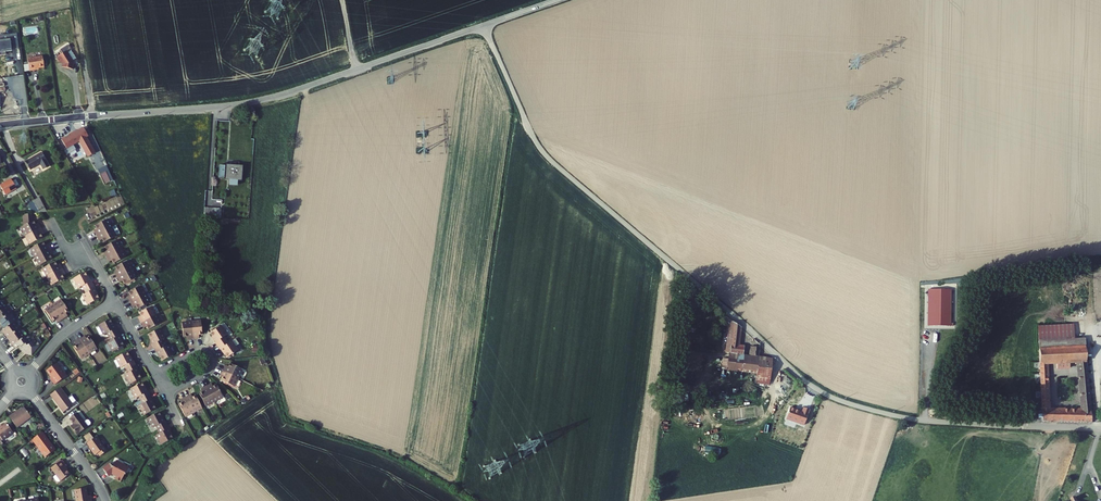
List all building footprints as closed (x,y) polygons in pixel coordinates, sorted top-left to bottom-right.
[(16,34),(0,35),(0,52),(19,49),(16,34)] [(72,70),(73,64),(66,52),(56,58),(59,64),(60,63),(62,66),(61,68),(72,70)] [(43,67),(42,58),(27,60),(28,70),(34,69),(33,68),(43,67)] [(83,128),(61,139),(67,149),(79,143),(87,158),(96,153),(83,128)] [(47,168),(53,165),(45,152),(30,161),(34,169),(44,163),(47,168)] [(243,165),(227,164),(227,168),(225,168),(225,165),(221,165),(220,177),(225,177),(225,171),(227,171),(226,179),(230,179),(230,183),(238,184),(238,180),(242,180),(243,165)] [(107,172),(100,175),(105,184),(111,181),(107,172)] [(11,178),(0,185),(0,186),(5,196),(17,189),(11,178)] [(42,197),(36,201),(43,212),(50,211),(42,197)] [(37,213),(43,212),(36,201),(32,203),(37,213)] [(223,207),(205,206),(205,216),(222,217),(223,207)] [(98,236),(113,228),(109,219),(97,225),(100,230),(96,232),(98,236)] [(28,235),(43,227),(41,224),(38,225),(36,220),(32,222),(31,221),(28,223),(28,224),(24,227),(28,235)] [(43,227),(28,235),(32,244),(44,237),(42,232),(45,231),(43,227)] [(113,228),(98,236),(100,239),(103,237),(106,242),(118,236),(113,228)] [(108,257),(123,249),(118,240),(106,247),(109,252),(106,253),(108,257)] [(37,256),(53,248),(51,245),(48,246),(45,241),(33,248),(37,256)] [(53,248),(37,256),(42,265),(54,258),(51,253),(54,252),(53,248)] [(123,249),(108,257),(109,260),(113,259),(115,263),(127,257),(123,249)] [(49,276),(64,268),(63,264),(59,266),(57,261),(45,267),(49,276)] [(118,277),(134,269),(129,261),(117,267),(120,272),(117,273),(118,277)] [(64,268),(49,276),(54,284),(66,278),(63,273),(66,271),(64,268)] [(134,269),(118,277),(120,281),(123,279),(126,284),(138,278),(134,269)] [(86,291),(96,287),(94,283),(93,283),(88,274),(78,278),(82,288),(85,287),(86,291)] [(131,302),(146,294),(142,286),(130,292),(133,297),(129,299),(131,302)] [(98,291),(96,287),(86,291),(88,295),(86,296),(90,306),(101,301),(96,291),(98,291)] [(930,289),(929,326),(950,326),(950,289),(930,289)] [(146,294),(131,302),(133,306),(136,304),(139,309),(151,303),(146,294)] [(55,304),(64,318),(67,316),(65,313),(70,310),(63,299),(55,304)] [(5,328),(1,332),(3,334),(5,332),(12,343),(10,344),(11,346),(14,344),(17,348),(20,346),(25,353),(26,352),(27,354),(33,355),(36,351),(35,350),(40,344),(36,338),(33,340),(29,334),(25,336),(15,322),(17,320),(6,305),(4,307),(0,301),(0,321),(5,328)] [(64,318),(55,304),(47,309),(54,321),(59,318),(61,321),(64,318)] [(142,323),(158,316),(154,307),(141,313),(144,318),(140,319),(142,323)] [(158,316),(142,323),(144,326),(147,325),(149,330),(162,324),(158,316)] [(109,337),(119,331),(117,327),(115,328),(110,319),(100,324),(105,334),(107,333),(109,337)] [(741,327),(729,319),(729,326),(726,353),(729,353),(746,355),(747,348),(739,347),(741,327)] [(192,322),(194,339),(198,339),(197,335),(203,335),(201,321),(192,322)] [(194,339),(192,322),(183,323),(184,337),(189,336),(190,339),(194,339)] [(230,333),(223,324),(214,331),(220,340),(218,341),(220,344),(230,338),(227,335),(230,333)] [(1034,327),(1036,350),(1061,349),(1085,347),(1084,338),(1064,339),(1063,325),(1034,327)] [(166,338),(160,328),(150,334),(155,343),(153,344),(155,348),(165,343),(163,339),(166,338)] [(108,341),(113,351),(124,346),(119,336),(121,335),(119,331),(109,337),(111,340),(108,341)] [(83,337),(92,352),(100,347),(93,335),(88,338),(87,335),(83,337)] [(92,352),(83,337),(80,339),(81,342),(77,345),(83,356),(92,352)] [(230,338),(220,344),(223,348),(225,347),(231,356),(240,349),(238,345),(235,340),(234,340),(232,341),(230,338)] [(750,353),(750,355),(758,356),(760,344),(754,338),(753,341),(752,353),(750,353)] [(165,343),(155,348),(157,352),(159,351),(164,360),(174,355),(169,345),(167,346),(165,343)] [(1087,356),(1087,349),(1085,349),(1085,347),(1036,350),(1043,421),(1092,423),(1086,356),(1087,356)] [(126,369),(136,364),(134,360),(132,361),(127,352),(117,357),(122,367),(124,366),(126,369)] [(728,359),(725,359),(724,372),(756,375),(758,356),(750,355),(746,355),(729,353),(728,359)] [(772,358),(758,356),(756,375),(755,384),(769,385),(772,358)] [(68,375),(58,361),(47,368),(53,376),(51,377),(55,384),(68,375)] [(126,374),(131,384),(141,378),(136,369),(138,368),(136,364),(126,369),(128,373),(126,374)] [(223,371),(238,378),(243,370),(231,364),(228,369),(225,367),(223,371)] [(238,378),(223,371),(221,374),(225,376),(222,381),(234,387),(238,378)] [(141,400),(151,395),(149,391),(147,392),(142,382),(131,388),(136,398),(139,396),(141,400)] [(206,386),(214,402),(223,397),(217,385),(212,388),(210,384),(206,386)] [(75,402),(63,385),(52,393),(64,410),(75,402)] [(214,402),(206,386),(203,388),(205,391),(200,394),(206,406),(214,402)] [(94,395),(80,405),(86,413),(99,403),(94,395)] [(140,405),(145,415),(156,409),(151,400),(153,399),(151,395),(141,400),(135,403),(136,407),(140,405)] [(186,397),(194,412),(202,408),(196,395),(191,398),(189,395),(186,397)] [(194,412),(186,397),(182,399),(184,402),(179,404),(185,416),(194,412)] [(17,411),(12,415),(20,426),(36,415),(28,405),(23,409),(18,413),(17,411)] [(804,425),(809,410),(803,408),(802,412),(790,408),(786,419),(804,425)] [(85,418),(78,409),(70,415),(74,420),(71,423),(77,431),(90,421),(90,419),(88,416),(85,418)] [(158,429),(168,424),(166,420),(164,421),(159,412),(148,417),(153,427),(156,426),(158,429)] [(10,421),(3,426),(2,425),(0,426),(0,429),(6,438),(17,430),(10,421)] [(157,434),(162,444),(173,438),(168,429),(170,428),(168,424),(158,429),(159,433),(157,434)] [(56,443),(47,431),(36,439),(50,457),(59,450),(54,444),(56,443)] [(85,435),(88,440),(94,436),(90,431),(85,435)] [(89,441),(88,442),(93,448),(96,453),(99,451),(101,454),(108,450),(103,444),(99,439),(100,438),(98,434),(94,437),(89,441)] [(111,462),(104,467),(110,474),(112,472),(117,475),(116,477),(122,480),(125,473),(126,473),(130,467),(123,463),(124,462),(117,459),(115,462),(113,464),(111,462)] [(71,467),(67,461),(56,469),(61,476),(58,478),(61,482),(63,483),(64,483),(66,482),(75,475),(70,468),(71,467)] [(91,491),(80,492),(81,500),(96,500),(95,498),(92,499),(91,491)]
